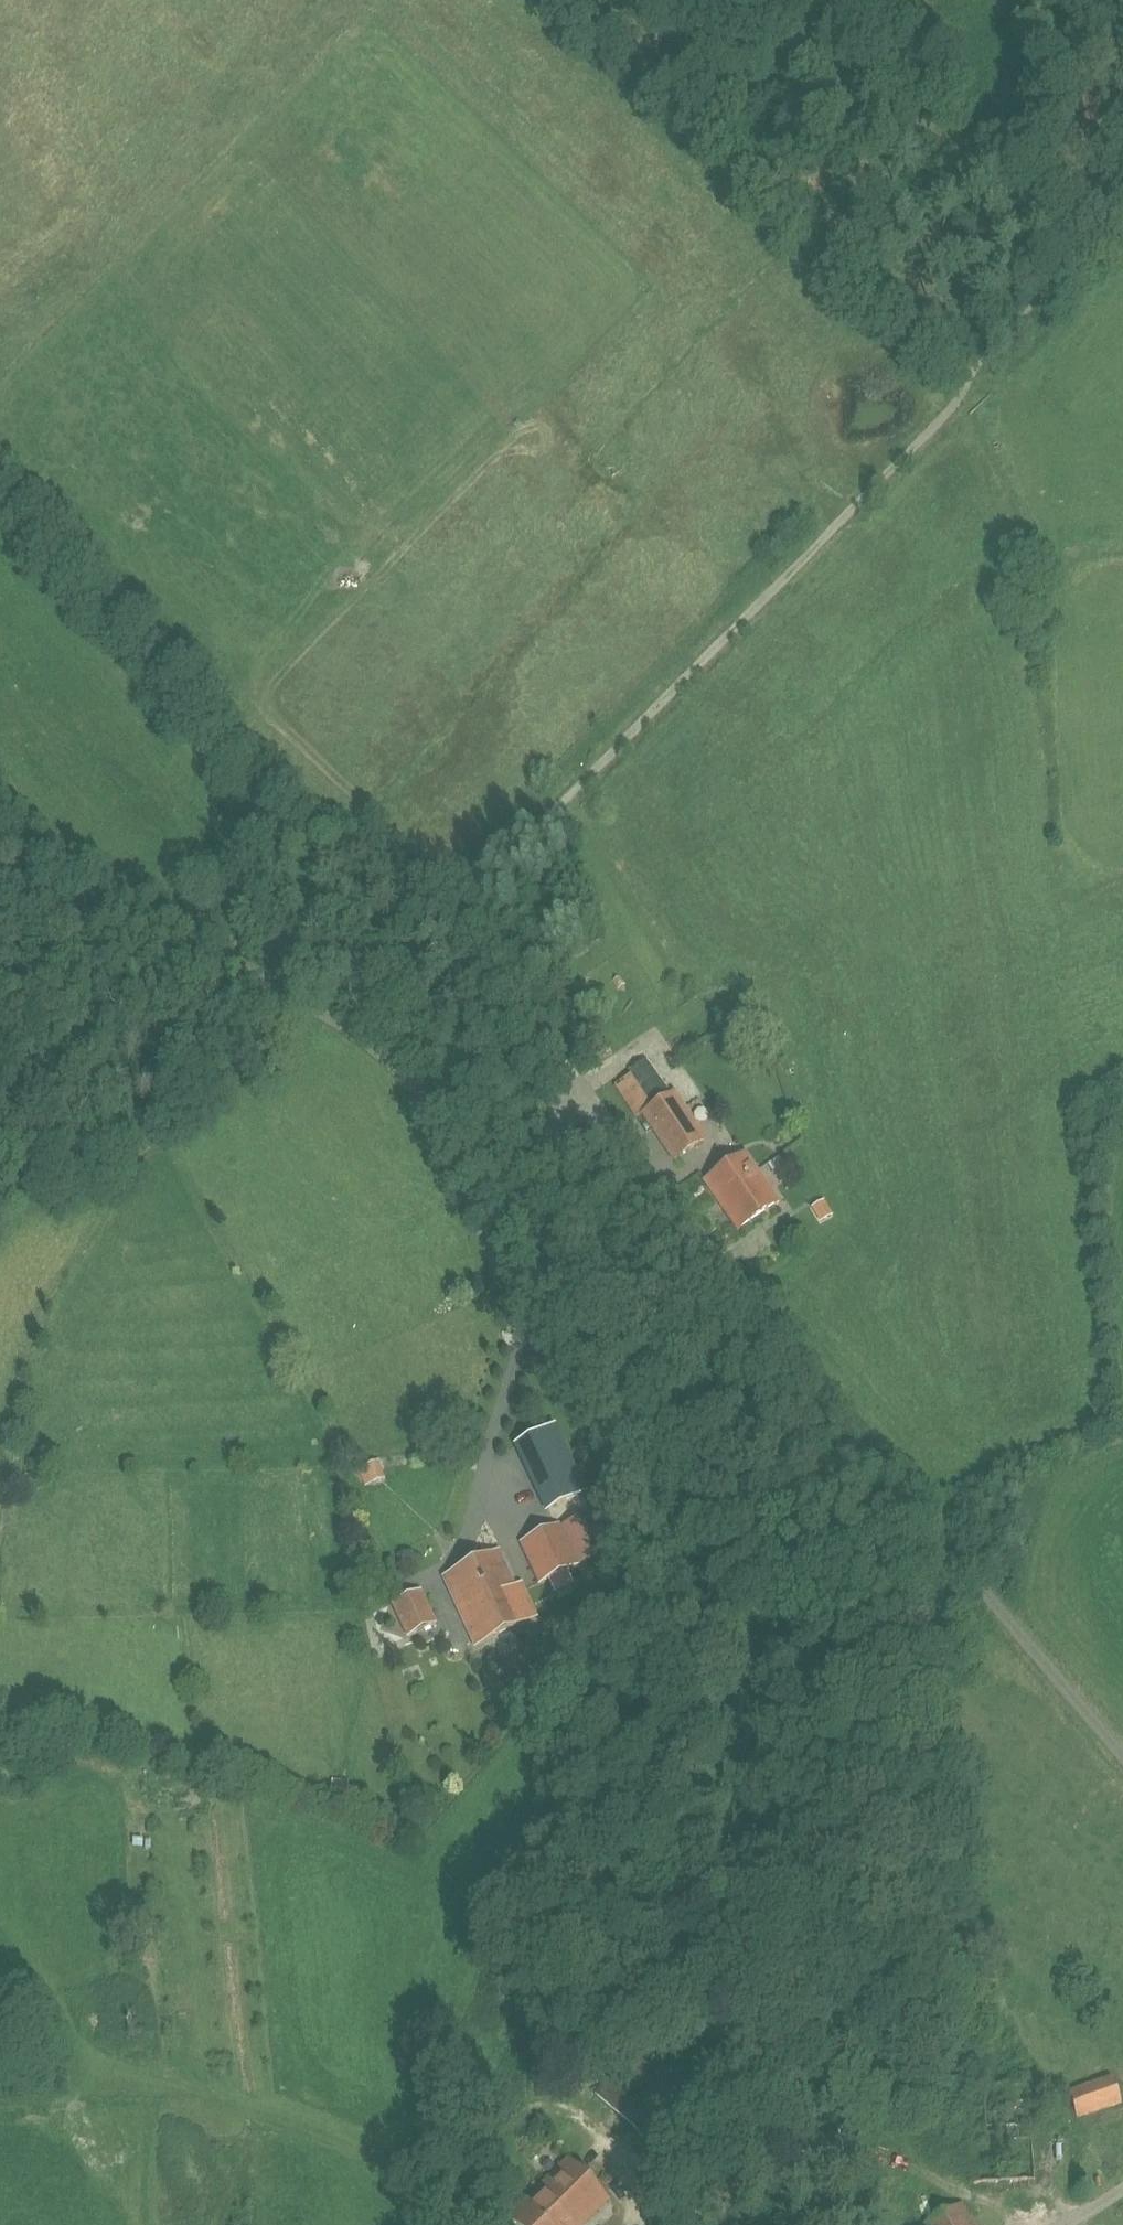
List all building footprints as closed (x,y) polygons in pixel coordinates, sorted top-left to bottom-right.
[(672,1094),(643,1114),(674,1159),(703,1139),(672,1094)] [(777,1203),(744,1154),(705,1181),(738,1229),(777,1203)] [(556,1428),(519,1444),(549,1510),(585,1493),(556,1428)] [(378,1462),(366,1466),(372,1483),(383,1479),(378,1462)] [(520,1543),(539,1583),(577,1566),(559,1526),(520,1543)] [(445,1577),(476,1644),(535,1617),(520,1585),(513,1588),(498,1554),(445,1577)] [(392,1604),(408,1636),(436,1623),(420,1591),(392,1604)] [(329,1799),(346,1799),(346,1778),(329,1778),(329,1799)] [(652,2152),(691,2114),(635,2057),(596,2095),(652,2152)] [(1112,2078),(1068,2093),(1077,2118),(1120,2103),(1112,2078)] [(509,2218),(516,2224),(581,2224),(607,2199),(567,2160),(509,2218)] [(962,2205),(923,2224),(973,2224),(962,2205)]
